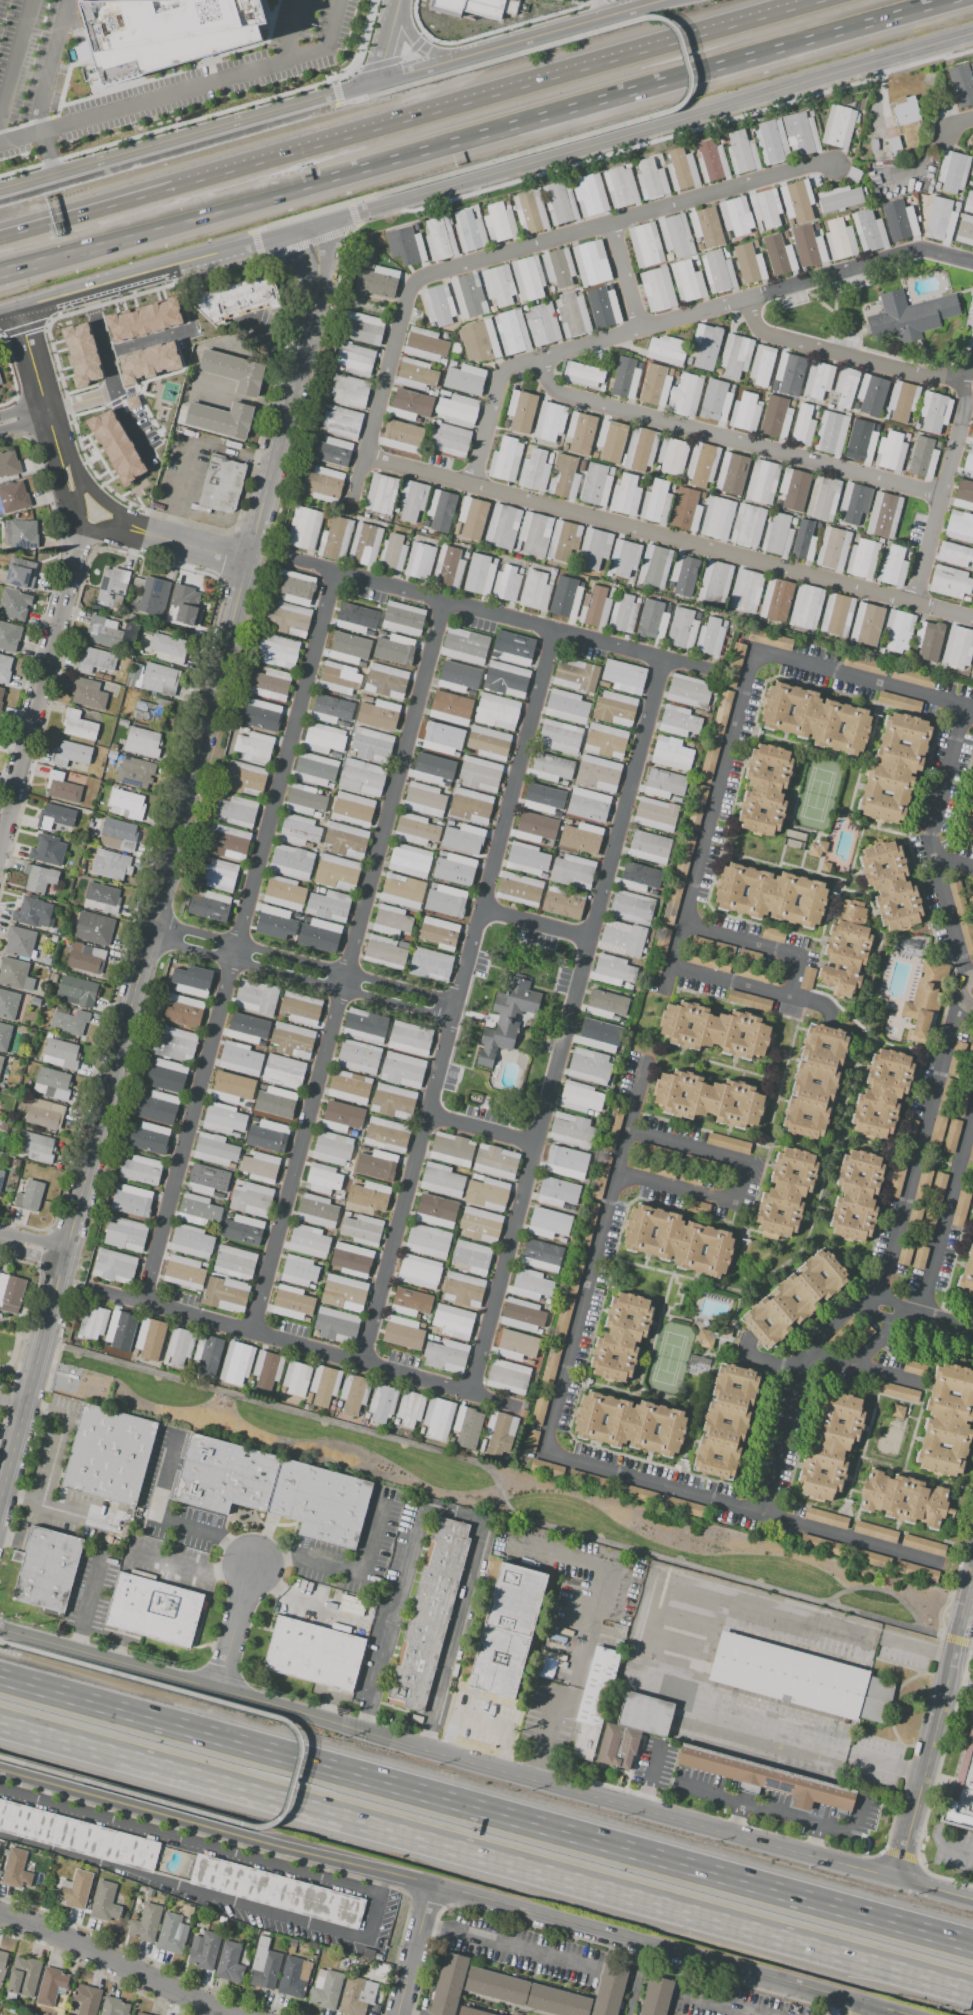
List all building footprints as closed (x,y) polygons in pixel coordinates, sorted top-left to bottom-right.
[(75,2),(82,0),(261,0),(268,27),(257,30),(260,44),(98,92),(75,2)] [(516,0),(429,0),(427,9),(471,18),(472,15),(499,21),(501,12),(513,14),(516,0)] [(971,79),(972,78),(972,104),(958,108),(947,70),(967,64),(971,79)] [(897,127),(892,108),(897,107),(896,105),(906,102),(905,99),(916,95),(923,120),(897,127)] [(848,149),(821,143),(830,105),(835,106),(836,105),(850,109),(850,110),(857,112),(848,149)] [(804,112),(806,118),(812,116),(821,150),(799,156),(798,153),(792,155),(782,117),(804,112)] [(753,125),(779,118),(790,159),(764,166),(753,125)] [(743,129),(747,141),(752,140),(759,168),(734,175),(727,147),(731,146),(727,133),(743,129)] [(887,140),(899,136),(902,149),(891,152),(887,140)] [(698,144),(712,140),(714,147),(720,145),(728,176),(703,182),(696,153),(700,152),(698,144)] [(878,140),(878,151),(871,151),(870,140),(878,140)] [(667,150),(682,146),(685,155),(691,153),(699,183),(673,190),(666,165),(671,164),(667,150)] [(971,157),(960,197),(940,192),(942,183),(935,181),(944,150),(971,157)] [(638,161),(652,157),(656,170),(662,168),(669,193),(643,200),(636,176),(641,174),(638,161)] [(602,172),(622,166),(623,169),(629,168),(638,202),(612,209),(602,172)] [(857,184),(845,179),(851,167),(862,172),(857,184)] [(881,183),(871,185),(869,177),(867,177),(866,173),(873,172),(874,175),(879,174),(881,183)] [(599,173),(609,210),(582,218),(574,188),(578,187),(576,179),(599,173)] [(779,188),(808,180),(814,203),(810,204),(814,219),(796,224),(794,217),(787,218),(779,188)] [(541,187),(562,182),(563,187),(569,185),(579,218),(552,226),(541,187)] [(816,194),(848,185),(849,190),(861,187),(865,202),(822,214),(816,194)] [(781,225),(764,230),(761,220),(756,221),(749,196),(775,188),(782,213),(778,214),(781,225)] [(539,190),(549,228),(523,235),(513,197),(539,190)] [(969,191),(972,192),(972,214),(963,211),(969,191)] [(717,203),(744,196),(753,228),(749,229),(750,233),(734,238),(732,230),(725,232),(717,203)] [(949,244),(922,237),(933,198),(960,205),(949,244)] [(886,203),(901,199),(904,209),(911,207),(919,235),(892,243),(884,215),(889,214),(886,203)] [(518,236),(490,243),(483,217),(489,215),(487,206),(502,202),(504,210),(510,208),(518,236)] [(688,213),(714,206),(724,245),(705,250),(701,237),(695,239),(688,213)] [(462,252),(454,225),(458,224),(455,212),(471,208),(474,220),(480,218),(487,245),(462,252)] [(851,214),(871,209),(874,221),(881,219),(889,246),(862,253),(851,214)] [(657,220),(684,213),(695,254),(675,260),(673,250),(666,252),(657,220)] [(447,215),(458,254),(431,261),(424,236),(429,235),(425,221),(447,215)] [(962,215),(972,218),(972,246),(955,241),(962,215)] [(842,217),(845,228),(851,226),(859,254),(832,261),(825,234),(829,233),(825,222),(842,217)] [(638,269),(627,229),(654,222),(665,262),(638,269)] [(411,225),(414,235),(419,233),(426,260),(402,267),(399,256),(391,258),(384,233),(411,225)] [(810,225),(814,238),(821,236),(828,261),(801,268),(791,230),(810,225)] [(779,233),(783,247),(790,245),(797,270),(773,276),(763,237),(779,233)] [(571,247),(600,239),(611,279),(582,287),(571,247)] [(733,247),(750,242),(754,255),(760,254),(767,278),(743,285),(733,247)] [(568,247),(576,275),(570,276),(573,287),(558,291),(555,281),(549,282),(541,255),(568,247)] [(720,250),(723,260),(729,259),(737,286),(710,294),(700,255),(720,250)] [(672,253),(674,259),(667,261),(665,255),(672,253)] [(537,255),(545,285),(541,286),(544,297),(522,303),(511,262),(537,255)] [(670,265),(690,259),(693,273),(700,271),(707,296),(680,303),(670,265)] [(374,264),(372,271),(363,269),(364,262),(374,264)] [(508,264),(516,294),(510,296),(512,304),(498,308),(495,297),(488,299),(481,271),(508,264)] [(392,298),(354,290),(359,269),(373,272),(374,266),(399,272),(392,298)] [(666,267),(677,306),(651,313),(640,274),(666,267)] [(477,272),(489,311),(462,319),(450,280),(477,272)] [(213,323),(188,297),(247,281),(246,278),(247,277),(248,276),(249,275),(251,275),(253,277),(254,280),(265,277),(273,281),(280,307),(269,310),(268,307),(213,323)] [(446,283),(455,315),(450,316),(452,323),(436,328),(434,321),(429,323),(419,291),(446,283)] [(612,284),(622,323),(595,330),(585,291),(612,284)] [(879,295),(902,289),(906,306),(955,294),(960,315),(939,320),(941,327),(920,332),(922,340),(899,346),(895,332),(871,337),(866,316),(883,312),(879,295)] [(565,339),(554,301),(560,300),(558,295),(574,291),(575,297),(582,295),(592,332),(565,339)] [(162,313),(180,294),(207,321),(189,339),(162,313)] [(529,308),(550,302),(561,340),(535,347),(525,313),(530,312),(529,308)] [(489,307),(495,305),(497,311),(491,313),(489,307)] [(514,310),(514,311),(519,309),(531,348),(505,356),(493,316),(514,310)] [(378,348),(343,338),(350,311),(385,321),(378,348)] [(142,316),(165,342),(147,358),(124,332),(131,322),(142,316)] [(489,319),(500,355),(477,362),(476,359),(468,361),(459,330),(467,328),(466,325),(489,319)] [(723,333),(712,371),(693,366),(696,356),(689,353),(697,325),(723,333)] [(410,326),(438,334),(437,339),(450,342),(446,358),(440,356),(438,363),(402,353),(410,326)] [(149,367),(133,432),(90,421),(101,378),(85,360),(118,331),(149,367)] [(727,334),(754,341),(745,372),(741,371),(738,380),(722,376),(725,367),(718,366),(727,334)] [(646,357),(651,338),(658,340),(659,337),(661,338),(662,335),(688,342),(681,367),(646,357)] [(376,351),(369,378),(343,371),(345,367),(334,364),(340,342),(376,351)] [(757,345),(777,350),(766,388),(754,384),(755,379),(748,378),(757,345)] [(257,398),(234,393),(237,381),(198,371),(204,349),(265,365),(257,398)] [(781,352),(807,360),(796,397),(770,390),(781,352)] [(619,355),(637,360),(635,368),(640,369),(632,401),(609,395),(619,355)] [(395,383),(402,357),(430,365),(429,369),(440,372),(436,388),(424,385),(422,391),(395,383)] [(603,383),(597,382),(596,388),(562,380),(567,361),(606,371),(603,383)] [(821,400),(808,397),(809,395),(802,393),(811,361),(835,367),(828,392),(823,390),(821,400)] [(489,372),(482,399),(450,390),(451,384),(444,382),(448,367),(451,368),(453,362),(489,372)] [(649,363),(667,368),(665,375),(672,377),(663,408),(639,401),(649,363)] [(860,372),(849,410),(837,406),(841,393),(833,391),(840,366),(860,372)] [(704,378),(693,419),(671,413),(674,401),(668,400),(672,386),(678,388),(682,372),(704,378)] [(334,373),(371,382),(364,409),(332,401),(333,396),(328,395),(334,373)] [(889,381),(877,420),(858,413),(862,400),(856,398),(863,373),(889,381)] [(728,383),(727,389),(733,391),(724,427),(702,421),(710,392),(703,390),(707,377),(728,383)] [(920,387),(914,413),(910,412),(906,425),(890,420),(893,410),(887,409),(894,380),(920,387)] [(396,388),(436,399),(430,418),(416,414),(415,417),(421,419),(420,423),(389,414),(396,388)] [(439,394),(440,389),(451,392),(449,397),(439,394)] [(538,396),(527,435),(508,430),(512,416),(505,414),(512,389),(538,396)] [(702,421),(695,419),(703,390),(710,392),(702,421)] [(742,391),(757,395),(755,405),(761,407),(755,432),(728,425),(734,401),(739,402),(742,391)] [(921,430),(924,417),(918,416),(925,391),(949,397),(948,399),(953,401),(946,426),(941,424),(938,435),(921,430)] [(473,427),(443,419),(444,415),(434,412),(439,397),(450,400),(452,394),(480,402),(473,427)] [(769,394),(788,400),(784,413),(791,414),(784,439),(759,433),(769,394)] [(253,407),(245,440),(184,424),(190,402),(229,412),(232,401),(253,407)] [(568,408),(561,435),(556,433),(554,442),(533,436),(542,402),(568,408)] [(801,403),(813,406),(809,419),(816,421),(809,446),(790,441),(801,403)] [(363,414),(356,440),(326,432),(327,427),(321,426),(325,411),(329,412),(331,405),(363,414)] [(598,418),(588,457),(569,451),(572,438),(565,436),(571,411),(598,418)] [(849,418),(839,455),(813,448),(823,411),(849,418)] [(387,418),(423,429),(416,454),(380,444),(387,418)] [(629,424),(619,461),(614,459),(613,462),(598,458),(601,448),(596,447),(603,418),(629,424)] [(852,422),(873,427),(875,421),(881,422),(880,428),(879,428),(871,462),(844,455),(852,422)] [(464,458),(425,447),(430,427),(437,429),(440,422),(472,431),(464,458)] [(660,433),(651,467),(646,466),(644,473),(622,467),(633,426),(660,433)] [(903,434),(900,442),(908,444),(900,472),(873,465),(881,437),(886,439),(888,430),(903,434)] [(907,472),(917,435),(935,440),(932,449),(939,450),(931,479),(907,472)] [(502,436),(517,440),(516,443),(524,445),(513,483),(487,475),(494,450),(498,452),(502,436)] [(690,443),(681,477),(660,472),(663,463),(657,462),(664,436),(690,443)] [(347,468),(308,458),(313,440),(325,443),(327,437),(354,443),(347,468)] [(720,448),(710,483),(706,482),(705,489),(689,485),(690,480),(684,479),(694,441),(720,448)] [(532,448),(547,452),(544,464),(550,465),(543,492),(516,485),(524,458),(529,459),(532,448)] [(968,449),(972,450),(972,478),(961,475),(968,449)] [(3,476),(0,477),(0,452),(1,452),(2,454),(14,450),(17,461),(18,461),(22,472),(4,478),(3,476)] [(750,458),(740,496),(714,489),(724,452),(750,458)] [(557,453),(579,459),(575,473),(581,475),(574,500),(546,493),(557,453)] [(246,464),(233,515),(196,505),(197,502),(202,481),(209,454),(246,464)] [(781,465),(770,506),(744,499),(755,458),(781,465)] [(588,462),(614,469),(604,507),(578,500),(588,462)] [(315,466),(344,474),(337,504),(311,497),(313,492),(301,489),(306,470),(313,472),(315,466)] [(802,513),(781,508),(785,494),(778,492),(785,467),(812,475),(802,513)] [(372,473),(399,481),(390,516),(363,509),(372,473)] [(622,473),(637,477),(635,487),(641,489),(634,516),(608,509),(614,485),(618,486),(622,473)] [(841,482),(830,522),(805,516),(816,475),(841,482)] [(669,482),(666,493),(672,495),(664,525),(639,518),(646,491),(650,493),(654,478),(669,482)] [(192,479),(186,499),(197,502),(202,481),(192,479)] [(404,479),(430,486),(424,511),(418,510),(415,524),(399,520),(403,506),(397,504),(404,479)] [(959,479),(972,483),(972,512),(952,506),(959,479)] [(4,513),(0,500),(0,487),(21,481),(25,493),(27,493),(31,505),(4,513)] [(874,490),(867,515),(862,513),(858,526),(843,522),(846,511),(839,509),(846,482),(874,490)] [(679,486),(699,492),(696,505),(702,506),(695,531),(669,524),(679,486)] [(432,489),(458,496),(448,534),(429,529),(433,517),(425,515),(432,489)] [(903,498),(892,541),(865,534),(876,491),(903,498)] [(464,496),(490,503),(484,528),(479,527),(476,540),(460,536),(464,523),(457,522),(464,496)] [(727,541),(699,533),(709,496),(736,504),(727,541)] [(495,503),(522,510),(512,551),(484,544),(495,503)] [(739,503),(766,510),(756,548),(729,540),(739,503)] [(295,506),(323,514),(314,551),(286,544),(295,506)] [(951,510),(972,516),(972,544),(944,536),(951,510)] [(525,512),(554,519),(544,558),(515,551),(525,512)] [(774,512),(791,517),(788,528),(793,530),(786,557),(760,550),(767,522),(771,523),(774,512)] [(317,554),(323,530),(327,531),(331,515),(354,521),(344,561),(317,554)] [(555,519),(583,527),(577,551),(572,549),(568,564),(545,558),(555,519)] [(800,519),(814,523),(811,536),(818,538),(811,561),(791,556),(800,519)] [(36,520),(36,535),(38,535),(38,548),(10,547),(11,520),(36,520)] [(357,523),(383,530),(373,567),(348,560),(357,523)] [(851,533),(841,571),(815,564),(825,526),(851,533)] [(586,528),(614,535),(608,559),(602,558),(598,572),(582,568),(584,561),(577,560),(586,528)] [(377,565),(383,540),(387,541),(389,533),(404,536),(401,545),(407,546),(400,572),(377,565)] [(615,538),(642,545),(635,571),(630,569),(628,579),(606,573),(615,538)] [(881,543),(871,579),(846,572),(853,545),(857,546),(860,538),(881,543)] [(412,541),(436,547),(427,581),(403,574),(412,541)] [(941,541),(972,550),(972,563),(967,561),(965,568),(936,560),(941,541)] [(647,543),(674,550),(663,590),(636,583),(647,543)] [(876,580),(883,552),(887,554),(890,543),(905,547),(902,561),(907,562),(901,587),(876,580)] [(461,550),(458,560),(464,561),(457,591),(430,584),(441,544),(461,550)] [(471,553),(462,589),(487,596),(496,560),(471,553)] [(678,554),(703,560),(693,598),(674,593),(677,583),(670,581),(678,554)] [(4,583),(11,556),(38,563),(34,577),(35,577),(32,590),(4,583)] [(709,560),(733,566),(723,605),(699,599),(709,560)] [(517,568),(515,574),(520,576),(514,602),(492,596),(499,571),(502,572),(504,564),(517,568)] [(936,565),(968,573),(966,578),(972,579),(969,595),(962,593),(960,600),(929,591),(936,565)] [(112,567),(130,572),(124,595),(116,593),(111,609),(101,606),(102,602),(96,601),(104,568),(111,570),(112,567)] [(738,568),(765,575),(755,614),(728,607),(738,568)] [(308,607),(283,600),(284,594),(274,591),(280,569),(316,579),(308,607)] [(527,569),(548,575),(545,584),(551,586),(545,611),(518,604),(527,569)] [(147,576),(171,582),(161,620),(137,613),(138,610),(134,609),(136,601),(139,602),(146,576),(147,576)] [(562,577),(578,581),(576,590),(581,591),(573,621),(547,614),(554,588),(559,589),(562,577)] [(759,617),(769,578),(795,584),(785,624),(759,617)] [(799,583),(825,590),(814,631),(788,624),(799,583)] [(176,584),(201,590),(197,607),(201,609),(197,627),(174,622),(178,608),(169,606),(175,584),(176,584)] [(592,584),(607,588),(605,598),(612,600),(604,629),(578,622),(585,593),(589,594),(592,584)] [(24,622),(0,616),(0,604),(4,589),(33,597),(31,605),(27,604),(26,608),(28,609),(24,622)] [(819,630),(829,592),(855,599),(845,637),(819,630)] [(621,593),(634,597),(633,603),(638,604),(630,634),(607,628),(614,601),(619,603),(621,593)] [(304,638),(264,628),(271,599),(312,610),(304,638)] [(649,600),(664,604),(662,614),(668,616),(660,644),(634,637),(641,612),(645,613),(649,600)] [(426,611),(419,637),(381,627),(388,601),(426,611)] [(859,602),(886,609),(876,648),(849,641),(859,602)] [(335,626),(341,603),(379,613),(374,630),(366,628),(366,630),(374,632),(373,636),(335,626)] [(675,606),(694,611),(692,620),(699,621),(692,650),(668,644),(671,632),(668,632),(675,606)] [(890,610),(917,617),(908,650),(902,649),(901,654),(880,648),(890,610)] [(91,615),(84,639),(119,648),(124,631),(116,629),(118,622),(91,615)] [(708,616),(720,619),(719,626),(721,627),(723,621),(727,622),(718,657),(694,651),(701,625),(705,626),(708,616)] [(920,618),(946,625),(940,650),(935,648),(931,661),(916,657),(919,645),(913,643),(920,618)] [(15,653),(0,649),(0,621),(24,627),(20,641),(18,640),(15,653)] [(950,625),(972,631),(972,648),(967,671),(940,664),(950,625)] [(448,627),(490,638),(483,666),(441,655),(448,627)] [(325,657),(332,630),(370,640),(363,667),(325,657)] [(491,656),(498,630),(535,639),(528,666),(491,656)] [(154,631),(149,650),(157,652),(156,658),(181,665),(187,640),(154,631)] [(380,631),(418,641),(411,669),(373,659),(380,631)] [(293,671),(255,661),(263,633),(300,642),(293,671)] [(734,688),(723,685),(735,641),(747,645),(734,688)] [(86,646),(84,654),(81,653),(76,672),(90,676),(93,666),(113,671),(117,655),(86,646)] [(8,684),(0,682),(0,654),(13,657),(10,670),(11,671),(8,684)] [(600,667),(593,695),(552,685),(559,657),(600,667)] [(606,659),(647,670),(640,695),(612,688),(614,682),(601,679),(606,659)] [(444,660),(482,670),(476,690),(466,687),(464,694),(437,687),(444,660)] [(524,699),(482,688),(490,660),(531,671),(524,699)] [(146,661),(142,678),(139,687),(173,697),(181,671),(146,661)] [(318,687),(325,661),(356,669),(355,674),(361,675),(357,690),(351,689),(349,695),(318,687)] [(409,673),(402,700),(363,690),(371,663),(409,673)] [(284,702),(246,692),(252,671),(264,674),(265,668),(291,674),(284,702)] [(672,674),(712,684),(705,710),(665,699),(672,674)] [(75,676),(71,694),(73,694),(71,702),(103,710),(108,693),(99,690),(101,683),(75,676)] [(139,687),(133,686),(135,679),(136,676),(142,678),(139,687)] [(133,686),(133,687),(125,685),(127,677),(135,679),(133,686)] [(774,680),(773,686),(769,685),(767,694),(765,694),(763,702),(765,702),(764,704),(762,704),(760,711),(762,712),(760,720),(764,721),(762,727),(806,738),(807,734),(810,735),(809,739),(814,740),(812,745),(857,756),(858,751),(862,752),(864,744),(865,744),(867,736),(866,736),(867,734),(868,734),(871,723),(870,723),(871,716),(868,715),(869,711),(824,699),(823,704),(820,703),(822,699),(818,698),(819,694),(800,689),(800,687),(793,685),(793,687),(786,685),(787,684),(774,680)] [(551,688),(581,696),(580,701),(590,704),(585,725),(544,714),(551,688)] [(723,688),(734,691),(721,736),(710,733),(723,688)] [(466,695),(468,689),(476,691),(475,697),(466,695)] [(435,690),(474,700),(467,727),(428,717),(435,690)] [(591,718),(597,696),(601,697),(603,691),(638,700),(630,728),(591,718)] [(474,721),(481,693),(521,703),(514,731),(474,721)] [(310,717),(316,694),(354,703),(349,721),(337,718),(336,724),(310,717)] [(362,695),(373,698),(372,703),(361,701),(362,695)] [(159,698),(157,706),(136,700),(132,717),(162,726),(169,701),(159,698)] [(239,722),(245,698),(282,708),(276,731),(239,722)] [(375,699),(400,706),(393,732),(355,722),(360,702),(374,705),(375,699)] [(665,704),(690,710),(689,715),(702,718),(698,734),(687,731),(686,737),(658,730),(665,704)] [(66,707),(81,710),(79,719),(99,724),(99,725),(95,741),(63,733),(66,721),(63,720),(64,717),(63,717),(66,707)] [(857,813),(898,825),(900,821),(907,823),(910,809),(905,807),(910,790),(911,790),(912,787),(913,787),(916,777),(914,776),(915,773),(919,774),(923,759),(922,759),(924,754),(925,754),(927,746),(926,746),(929,737),(931,738),(934,728),(927,727),(928,722),(919,720),(920,718),(912,716),(912,718),(909,717),(910,715),(902,713),(902,715),(893,712),(892,717),(887,715),(883,729),(884,729),(883,734),(881,734),(879,741),(881,741),(880,746),(879,746),(875,760),(880,761),(879,763),(875,762),(874,767),(869,765),(866,779),(867,779),(866,784),(864,784),(862,790),(864,790),(862,796),(857,813)] [(119,718),(129,721),(127,727),(118,725),(119,718)] [(543,719),(584,729),(577,756),(536,745),(543,719)] [(423,720),(452,727),(451,732),(463,736),(458,758),(416,747),(423,720)] [(302,748),(309,722),(345,731),(344,736),(346,737),(342,752),(329,748),(327,755),(302,748)] [(591,723),(629,733),(622,760),(584,750),(591,723)] [(505,762),(477,755),(478,750),(465,747),(471,724),(512,735),(505,762)] [(129,726),(123,750),(157,759),(160,749),(156,748),(160,734),(129,726)] [(356,726),(394,736),(388,758),(373,754),(371,760),(356,756),(358,750),(350,748),(356,726)] [(266,767),(232,758),(239,734),(248,737),(249,732),(274,738),(266,767)] [(658,736),(669,738),(669,737),(682,740),(681,747),(694,751),(689,772),(651,762),(658,736)] [(58,739),(51,764),(66,768),(68,760),(88,765),(93,748),(58,739)] [(756,742),(755,749),(752,748),(750,756),(749,756),(747,766),(748,766),(745,778),(749,779),(746,791),(744,791),(739,808),(741,809),(738,821),(742,822),(740,829),(751,832),(751,835),(760,837),(760,834),(773,837),(775,831),(779,832),(787,801),(782,799),(783,794),(780,793),(780,791),(785,792),(793,759),(789,758),(791,751),(756,742)] [(108,750),(117,752),(115,760),(106,757),(108,750)] [(417,750),(456,761),(449,788),(410,778),(417,750)] [(293,779),(300,751),(339,761),(333,782),(328,781),(327,787),(293,779)] [(536,753),(575,763),(570,780),(558,777),(556,783),(530,776),(536,753)] [(582,754),(622,764),(614,793),(574,783),(582,754)] [(123,755),(115,781),(146,791),(154,765),(123,755)] [(495,793),(460,784),(462,779),(458,778),(464,755),(502,765),(495,793)] [(346,758),(386,768),(378,797),(338,786),(346,758)] [(268,769),(260,797),(220,787),(227,759),(268,769)] [(650,768),(688,777),(683,797),(670,793),(668,799),(644,793),(650,768)] [(62,782),(65,772),(51,769),(45,796),(78,804),(82,787),(62,782)] [(566,789),(559,816),(521,806),(528,779),(566,789)] [(409,781),(439,789),(438,794),(447,797),(442,817),(403,807),(409,781)] [(285,809),(292,782),(316,788),(315,794),(328,797),(324,813),(314,810),(313,811),(312,816),(285,809)] [(113,787),(107,806),(111,807),(109,813),(140,823),(145,806),(141,805),(144,797),(113,787)] [(486,825),(448,815),(455,787),(494,797),(486,825)] [(611,797),(605,823),(566,813),(573,787),(611,797)] [(375,801),(368,827),(331,817),(337,791),(375,801)] [(251,830),(213,820),(218,799),(229,801),(231,795),(258,803),(251,830)] [(679,806),(672,834),(633,824),(641,796),(679,806)] [(972,843),(972,799),(964,830),(969,831),(967,842),(972,843)] [(46,802),(43,810),(40,809),(35,827),(49,831),(52,822),(71,828),(76,811),(46,802)] [(522,811),(558,820),(553,841),(544,838),(542,845),(514,838),(522,811)] [(400,812),(428,819),(427,824),(441,827),(437,842),(428,840),(426,846),(393,838),(400,812)] [(279,840),(286,813),(314,820),(313,826),(322,828),(318,843),(305,840),(304,846),(279,840)] [(105,817),(98,844),(132,854),(139,832),(136,831),(137,826),(105,817)] [(329,820),(369,831),(361,860),(329,851),(331,845),(323,843),(329,820)] [(440,847),(447,820),(485,830),(478,857),(440,847)] [(243,861),(205,851),(212,823),(251,833),(243,861)] [(558,844),(563,825),(577,829),(578,823),(603,829),(596,855),(558,844)] [(634,830),(672,840),(665,866),(627,856),(634,830)] [(31,848),(36,849),(40,833),(58,838),(52,864),(28,858),(31,848)] [(511,841),(539,848),(538,853),(551,856),(545,878),(504,867),(511,841)] [(888,932),(900,929),(900,932),(913,929),(913,926),(921,923),(919,916),(922,916),(914,886),(910,887),(909,881),(905,882),(904,877),(907,876),(904,866),(906,865),(903,855),(901,855),(899,846),(895,847),(893,841),(886,843),(886,842),(862,849),(863,854),(857,856),(863,877),(865,877),(866,882),(864,882),(865,887),(868,886),(870,891),(874,890),(875,896),(874,896),(878,908),(876,908),(878,916),(880,916),(883,927),(887,925),(888,932)] [(394,842),(432,852),(425,879),(387,869),(394,842)] [(309,880),(269,870),(276,843),(316,854),(309,880)] [(96,848),(89,872),(121,881),(123,874),(130,876),(133,866),(130,865),(132,858),(96,848)] [(439,851),(480,861),(472,890),(438,881),(440,874),(433,872),(439,851)] [(322,853),(360,863),(353,892),(313,882),(319,859),(321,859),(322,853)] [(596,862),(589,891),(549,880),(555,858),(562,860),(564,854),(596,862)] [(231,893),(204,886),(206,880),(198,878),(202,863),(210,865),(211,862),(203,860),(203,856),(238,865),(231,893)] [(663,872),(659,889),(647,886),(645,893),(619,886),(625,862),(663,872)] [(25,863),(23,874),(28,875),(24,890),(44,895),(47,883),(56,885),(60,872),(50,869),(49,870),(25,863)] [(728,863),(727,867),(723,866),(721,875),(719,875),(717,882),(719,883),(718,885),(717,885),(715,892),(717,893),(714,902),(718,903),(717,908),(761,919),(762,915),(787,922),(787,923),(794,925),(794,923),(813,928),(814,924),(819,926),(822,914),(823,914),(827,899),(825,898),(827,889),(823,888),(824,883),(811,880),(811,881),(806,880),(806,878),(799,877),(799,878),(793,877),(793,876),(780,873),(779,877),(773,875),(773,874),(754,869),(747,867),(747,868),(738,866),(738,865),(728,863)] [(502,870),(544,881),(537,908),(495,897),(502,870)] [(387,873),(426,883),(419,910),(380,899),(387,873)] [(262,901),(269,874),(298,882),(297,886),(307,889),(301,911),(262,901)] [(88,881),(83,899),(115,908),(116,906),(119,906),(122,898),(119,897),(120,890),(88,881)] [(959,881),(968,914),(957,917),(948,884),(959,881)] [(465,922),(426,912),(428,906),(426,905),(431,883),(472,894),(465,922)] [(548,884),(586,894),(579,919),(542,910),(548,884)] [(225,923),(186,913),(193,887),(232,897),(225,923)] [(614,889),(656,900),(649,926),(607,915),(614,889)] [(351,896),(344,923),(305,912),(310,893),(325,897),(326,890),(351,896)] [(12,921),(15,909),(19,911),(23,895),(43,900),(43,902),(54,905),(47,930),(12,921)] [(822,983),(842,988),(841,994),(851,997),(854,987),(858,988),(862,975),(857,974),(860,964),(865,966),(873,935),(868,934),(870,928),(862,926),(863,921),(865,922),(867,915),(865,915),(867,909),(864,908),(865,903),(844,898),(837,926),(833,924),(825,955),(829,956),(826,966),(822,965),(819,977),(823,978),(822,983)] [(102,912),(116,914),(117,906),(103,904),(102,912)] [(379,904),(405,911),(404,915),(413,918),(409,933),(400,931),(398,937),(372,930),(379,904)] [(299,915),(292,942),(255,932),(262,905),(299,915)] [(115,920),(108,947),(73,938),(80,911),(115,920)] [(453,952),(437,948),(438,944),(416,938),(418,930),(420,930),(424,916),(460,925),(453,952)] [(295,944),(334,954),(341,926),(310,918),(309,924),(300,922),(295,944)] [(647,929),(640,959),(598,948),(606,918),(647,929)] [(970,919),(972,929),(972,954),(968,955),(958,922),(970,919)] [(30,958),(4,952),(8,939),(6,938),(9,926),(37,933),(30,958)] [(369,933),(397,940),(395,947),(408,950),(404,969),(363,958),(369,933)] [(923,941),(894,935),(891,951),(921,956),(923,941)] [(399,941),(409,944),(407,949),(398,946),(399,941)] [(107,951),(100,975),(65,966),(72,942),(107,951)] [(414,946),(454,957),(447,983),(407,973),(414,946)] [(740,948),(761,954),(758,965),(737,959),(740,948)] [(599,953),(626,960),(625,964),(637,968),(633,983),(621,980),(619,987),(592,979),(599,953)] [(22,991),(0,985),(0,969),(0,965),(2,957),(29,964),(26,977),(35,979),(32,992),(23,989),(22,991)] [(904,1039),(928,1046),(952,966),(924,958),(911,1003),(903,1001),(899,1016),(910,1019),(904,1039)] [(172,990),(174,984),(165,982),(169,968),(174,969),(175,966),(179,963),(215,973),(208,1000),(172,990)] [(62,974),(99,984),(92,1009),(55,999),(62,974)] [(529,982),(527,990),(540,994),(535,1015),(522,1011),(512,1050),(497,1047),(490,1072),(475,1068),(480,1049),(482,1050),(484,1043),(480,1042),(484,1028),(494,1031),(499,1013),(491,1011),(496,992),(504,994),(508,976),(529,982)] [(280,988),(272,1017),(232,1006),(240,978),(280,988)] [(592,988),(629,998),(624,1017),(613,1014),(611,1020),(585,1013),(592,988)] [(13,1021),(0,1017),(0,989),(20,995),(13,1021)] [(285,991),(322,1001),(315,1028),(287,1021),(289,1014),(279,1012),(285,991)] [(198,1028),(160,1018),(166,993),(204,1003),(198,1028)] [(30,1004),(32,997),(41,999),(39,1007),(30,1004)] [(668,1042),(698,1050),(700,1045),(710,1047),(711,1043),(722,1046),(720,1053),(750,1061),(752,1055),(763,1058),(765,1050),(770,1052),(775,1032),(770,1031),(772,1025),(768,1024),(768,1026),(763,1025),(764,1023),(760,1022),(761,1017),(730,1009),(729,1014),(726,1013),(725,1015),(718,1013),(718,1017),(707,1014),(709,1007),(691,1003),(690,1004),(678,1001),(677,1004),(672,1003),(672,1005),(667,1003),(665,1011),(662,1010),(658,1026),(660,1026),(658,1034),(670,1037),(668,1042)] [(91,1013),(88,1023),(85,1022),(81,1038),(48,1029),(53,1011),(54,1011),(56,1006),(69,1009),(67,1015),(74,1017),(76,1009),(91,1013)] [(389,1018),(382,1044),(342,1034),(349,1008),(389,1018)] [(234,1010),(265,1018),(264,1022),(271,1024),(265,1046),(228,1037),(234,1010)] [(583,1016),(621,1026),(614,1054),(576,1044),(583,1016)] [(426,1057),(387,1047),(395,1020),(433,1030),(426,1057)] [(308,1059),(275,1051),(277,1045),(270,1043),(276,1022),(315,1032),(308,1059)] [(6,1052),(0,1051),(0,1023),(13,1026),(6,1052)] [(808,1026),(805,1037),(804,1037),(802,1043),(804,1043),(801,1055),(804,1056),(803,1063),(799,1062),(792,1090),(795,1091),(793,1098),(790,1097),(783,1126),(787,1127),(786,1131),(818,1139),(818,1136),(823,1137),(830,1108),(825,1106),(827,1102),(831,1103),(835,1089),(838,1090),(840,1083),(839,1083),(842,1072),(837,1071),(838,1066),(843,1067),(848,1048),(846,1047),(848,1037),(843,1036),(844,1032),(813,1024),(812,1027),(808,1026)] [(150,1053),(157,1025),(198,1036),(191,1064),(150,1053)] [(47,1038),(78,1046),(75,1060),(78,1061),(76,1071),(41,1062),(47,1038)] [(343,1039),(382,1049),(375,1076),(336,1065),(343,1039)] [(224,1040),(250,1047),(249,1051),(264,1055),(258,1077),(218,1067),(224,1040)] [(575,1047),(610,1056),(608,1063),(612,1064),(606,1087),(567,1077),(575,1047)] [(852,1131),(884,1141),(886,1134),(891,1135),(898,1113),(897,1113),(900,1102),(899,1101),(901,1094),(907,1096),(910,1085),(909,1085),(909,1082),(910,1083),(914,1072),(913,1072),(915,1065),(909,1063),(912,1056),(894,1051),(888,1049),(887,1050),(879,1048),(878,1054),(875,1053),(865,1084),(870,1085),(869,1090),(865,1089),(863,1095),(860,1094),(856,1105),(855,1105),(852,1113),(854,1114),(851,1123),(854,1124),(852,1131)] [(379,1079),(387,1051),(426,1061),(419,1090),(379,1079)] [(262,1080),(268,1054),(306,1064),(300,1090),(262,1080)] [(184,1094),(143,1084),(149,1057),(190,1068),(184,1094)] [(39,1066),(70,1074),(66,1090),(69,1090),(66,1101),(44,1095),(44,1094),(33,1091),(39,1066)] [(373,1079),(366,1106),(328,1096),(334,1069),(373,1079)] [(652,1103),(664,1106),(662,1112),(674,1115),(673,1117),(681,1119),(681,1117),(692,1120),(693,1115),(696,1116),(697,1115),(705,1117),(706,1113),(716,1116),(714,1123),(724,1125),(724,1124),(734,1127),(734,1128),(744,1131),(745,1125),(757,1128),(759,1119),(762,1120),(766,1103),(764,1102),(765,1096),(759,1095),(760,1093),(754,1091),(755,1088),(744,1085),(744,1083),(736,1081),(736,1082),(725,1079),(723,1084),(721,1083),(720,1084),(713,1082),(712,1086),(705,1085),(706,1083),(702,1082),(703,1078),(673,1070),(672,1075),(669,1074),(669,1075),(661,1073),(658,1084),(656,1083),(654,1092),(655,1092),(652,1103)] [(218,1071),(254,1080),(247,1107),(211,1098),(218,1071)] [(565,1080),(594,1088),(593,1092),(604,1095),(600,1111),(586,1107),(585,1113),(558,1106),(565,1080)] [(410,1121),(370,1110),(378,1083),(418,1093),(410,1121)] [(293,1122),(263,1114),(264,1109),(255,1106),(261,1084),(300,1094),(293,1122)] [(136,1109),(141,1088),(182,1099),(175,1127),(142,1119),(144,1111),(136,1109)] [(30,1097),(65,1106),(59,1129),(57,1129),(56,1130),(23,1122),(30,1097)] [(327,1100),(366,1111),(361,1130),(347,1127),(346,1132),(321,1126),(327,1100)] [(209,1101),(236,1108),(235,1112),(247,1116),(243,1132),(232,1129),(231,1135),(202,1128),(209,1101)] [(555,1111),(590,1120),(589,1126),(595,1128),(589,1150),(548,1139),(555,1111)] [(947,1118),(939,1151),(927,1148),(935,1115),(947,1118)] [(362,1143),(369,1116),(411,1127),(404,1154),(362,1143)] [(282,1155),(255,1148),(257,1142),(248,1140),(254,1118),(290,1127),(282,1155)] [(954,1154),(942,1151),(950,1118),(962,1121),(954,1154)] [(913,1140),(916,1120),(906,1119),(904,1139),(913,1140)] [(165,1155),(126,1145),(131,1125),(140,1127),(141,1122),(172,1130),(165,1155)] [(355,1139),(347,1168),(311,1158),(319,1129),(355,1139)] [(55,1140),(53,1147),(55,1147),(50,1165),(27,1159),(29,1150),(17,1146),(21,1131),(55,1140)] [(199,1131),(226,1138),(224,1144),(241,1148),(237,1163),(230,1161),(228,1167),(192,1158),(199,1131)] [(476,1142),(469,1168),(429,1158),(436,1131),(476,1142)] [(709,1132),(752,1143),(748,1155),(706,1144),(709,1132)] [(521,1153),(514,1180),(472,1169),(480,1142),(521,1153)] [(548,1143),(573,1150),(572,1154),(587,1158),(583,1174),(568,1171),(566,1176),(541,1170),(548,1143)] [(783,1147),(781,1153),(778,1152),(775,1164),(773,1164),(771,1172),(773,1173),(770,1182),(774,1184),(773,1188),(769,1187),(768,1193),(763,1192),(755,1222),(760,1223),(759,1229),(764,1231),(764,1232),(772,1234),(772,1233),(775,1234),(775,1235),(781,1237),(781,1236),(789,1238),(791,1232),(795,1233),(799,1221),(804,1203),(798,1202),(800,1196),(805,1197),(806,1192),(810,1193),(813,1181),(814,1181),(820,1162),(814,1161),(815,1156),(808,1154),(808,1153),(801,1151),(801,1152),(798,1151),(799,1150),(791,1148),(791,1149),(783,1147)] [(400,1157),(393,1184),(366,1177),(367,1171),(356,1168),(360,1153),(372,1156),(374,1150),(400,1157)] [(273,1185),(248,1178),(249,1173),(239,1170),(243,1155),(252,1158),(253,1152),(280,1159),(273,1185)] [(830,1236),(868,1245),(886,1160),(848,1152),(830,1236)] [(119,1176),(123,1158),(131,1160),(132,1155),(162,1163),(156,1186),(119,1176)] [(427,1161),(451,1168),(450,1173),(465,1177),(460,1199),(419,1189),(427,1161)] [(311,1162),(336,1169),(335,1174),(345,1176),(341,1191),(331,1189),(330,1195),(304,1188),(311,1162)] [(887,1196),(899,1198),(904,1164),(892,1162),(887,1196)] [(192,1163),(230,1173),(225,1192),(214,1189),(212,1197),(185,1190),(192,1163)] [(933,1171),(924,1205),(913,1202),(921,1168),(933,1171)] [(570,1172),(582,1176),(581,1181),(568,1178),(570,1172)] [(948,1174),(939,1209),(928,1207),(936,1172),(948,1174)] [(543,1176),(580,1185),(575,1204),(563,1201),(561,1209),(536,1202),(543,1176)] [(463,1201),(469,1179),(482,1183),(483,1178),(510,1185),(503,1212),(463,1201)] [(44,1184),(36,1213),(12,1206),(16,1192),(24,1194),(28,1179),(44,1184)] [(228,1209),(235,1180),(274,1190),(267,1219),(228,1209)] [(385,1212),(346,1201),(351,1184),(363,1187),(364,1182),(391,1189),(385,1212)] [(961,1183),(972,1187),(963,1221),(951,1218),(961,1183)] [(148,1221),(118,1213),(120,1207),(111,1205),(115,1190),(128,1194),(130,1187),(155,1193),(148,1221)] [(222,1199),(213,1196),(214,1190),(224,1193),(222,1199)] [(184,1192),(210,1199),(209,1204),(224,1208),(220,1223),(208,1220),(206,1226),(177,1218),(184,1192)] [(302,1193),(330,1200),(329,1204),(340,1207),(335,1228),(296,1218),(302,1193)] [(413,1219),(420,1193),(459,1203),(452,1229),(413,1219)] [(566,1204),(572,1206),(571,1212),(564,1210),(566,1204)] [(632,1207),(630,1216),(628,1216),(626,1223),(628,1224),(627,1226),(625,1226),(623,1233),(625,1234),(622,1243),(627,1244),(625,1250),(637,1253),(637,1251),(643,1253),(642,1254),(651,1256),(651,1255),(670,1260),(670,1258),(674,1259),(673,1261),(676,1261),(675,1267),(687,1270),(687,1268),(694,1270),(693,1272),(719,1279),(721,1274),(724,1275),(726,1269),(727,1269),(729,1261),(731,1262),(733,1253),(731,1252),(735,1239),(730,1238),(732,1233),(717,1229),(717,1230),(712,1229),(713,1227),(706,1226),(705,1227),(700,1226),(700,1225),(687,1221),(686,1226),(683,1225),(684,1221),(680,1220),(681,1215),(668,1211),(668,1213),(663,1211),(663,1210),(656,1208),(656,1209),(650,1208),(650,1207),(637,1204),(636,1208),(632,1207)] [(465,1206),(503,1216),(496,1245),(463,1236),(464,1233),(458,1232),(465,1206)] [(534,1206),(573,1216),(568,1236),(553,1233),(551,1239),(527,1233),(534,1206)] [(923,1208),(915,1241),(904,1238),(912,1206),(923,1208)] [(937,1213),(930,1244),(918,1241),(926,1210),(937,1213)] [(102,1243),(109,1215),(149,1226),(142,1253),(102,1243)] [(258,1246),(220,1236),(224,1219),(233,1221),(235,1215),(264,1222),(258,1246)] [(377,1248),(352,1241),(353,1236),(339,1233),(344,1217),(356,1220),(357,1215),(384,1222),(377,1248)] [(176,1223),(205,1230),(204,1235),(215,1238),(209,1260),(169,1249),(176,1223)] [(293,1223),(322,1230),(321,1235),(330,1238),(325,1259),(286,1249),(293,1223)] [(451,1234),(444,1260),(404,1249),(411,1223),(451,1234)] [(456,1239),(492,1248),(485,1276),(459,1270),(460,1264),(450,1261),(456,1239)] [(563,1248),(557,1273),(520,1263),(527,1239),(563,1248)] [(914,1244),(908,1266),(897,1263),(902,1241),(914,1244)] [(366,1280),(340,1273),(341,1268),(330,1265),(336,1242),(373,1252),(366,1280)] [(972,1244),(967,1257),(968,1257),(966,1262),(965,1262),(963,1268),(964,1269),(962,1273),(961,1273),(956,1287),(960,1288),(959,1292),(972,1297),(972,1244)] [(213,1270),(219,1245),(258,1255),(252,1280),(213,1270)] [(923,1270),(911,1267),(917,1246),(929,1249),(923,1270)] [(131,1285),(92,1275),(99,1248),(137,1258),(131,1285)] [(740,1319),(743,1323),(741,1324),(747,1331),(749,1330),(756,1338),(755,1339),(761,1347),(765,1344),(769,1348),(787,1333),(783,1329),(799,1316),(801,1319),(821,1303),(819,1300),(822,1297),(825,1300),(847,1281),(844,1277),(847,1275),(844,1271),(845,1270),(842,1267),(841,1267),(832,1257),(834,1256),(830,1252),(829,1253),(826,1250),(822,1253),(820,1250),(811,1257),(811,1256),(806,1260),(807,1261),(797,1269),(800,1273),(795,1277),(793,1274),(784,1281),(783,1279),(779,1283),(780,1285),(770,1293),(773,1297),(768,1301),(765,1298),(756,1305),(755,1303),(750,1308),(751,1309),(740,1319)] [(404,1253),(442,1263),(440,1268),(441,1268),(435,1290),(397,1280),(404,1253)] [(170,1254),(209,1264),(202,1291),(163,1281),(170,1254)] [(286,1254),(314,1261),(313,1266),(319,1268),(315,1282),(309,1281),(307,1287),(279,1280),(286,1254)] [(518,1267),(543,1273),(542,1279),(554,1282),(550,1298),(539,1295),(538,1301),(511,1294),(518,1267)] [(447,1271),(485,1281),(478,1308),(442,1299),(444,1293),(442,1292),(447,1271)] [(17,1314),(0,1310),(1,1307),(0,1307),(0,1273),(26,1280),(17,1314)] [(321,1304),(329,1274),(369,1284),(361,1314),(321,1304)] [(201,1304),(208,1276),(224,1280),(224,1278),(251,1285),(243,1315),(201,1304)] [(278,1284),(304,1291),(303,1294),(315,1297),(311,1315),(304,1313),(302,1320),(271,1312),(278,1284)] [(396,1287),(433,1297),(429,1314),(416,1311),(415,1317),(390,1311),(396,1287)] [(618,1292),(617,1297),(612,1296),(604,1327),(608,1328),(607,1331),(604,1330),(603,1337),(598,1336),(596,1347),(594,1346),(592,1354),(594,1355),(590,1367),(595,1369),(593,1375),(598,1376),(598,1377),(604,1379),(603,1381),(612,1383),(613,1381),(617,1382),(617,1381),(625,1383),(626,1376),(630,1377),(633,1366),(635,1366),(638,1355),(636,1354),(638,1347),(634,1346),(635,1341),(639,1342),(641,1336),(647,1338),(654,1307),(650,1306),(651,1300),(643,1298),(643,1297),(636,1295),(636,1297),(633,1296),(634,1295),(626,1293),(626,1294),(618,1292)] [(508,1297),(539,1305),(538,1310),(547,1312),(543,1328),(537,1327),(535,1333),(501,1324),(508,1297)] [(78,1334),(86,1304),(109,1311),(103,1335),(97,1334),(96,1339),(78,1334)] [(431,1325),(436,1304),(475,1314),(467,1341),(440,1334),(442,1328),(431,1325)] [(314,1328),(319,1306),(360,1317),(353,1345),(319,1336),(320,1330),(314,1328)] [(103,1346),(113,1308),(139,1314),(132,1340),(129,1339),(125,1352),(103,1346)] [(137,1343),(144,1315),(170,1322),(163,1350),(157,1348),(154,1359),(140,1355),(142,1345),(137,1343)] [(389,1315),(419,1323),(418,1329),(425,1331),(420,1352),(382,1342),(389,1315)] [(173,1327),(196,1333),(189,1359),(186,1358),(183,1368),(169,1364),(171,1356),(165,1355),(173,1327)] [(500,1327),(538,1337),(531,1364),(493,1355),(500,1327)] [(711,1348),(714,1333),(699,1330),(696,1346),(711,1348)] [(224,1340),(215,1377),(197,1372),(199,1362),(193,1360),(199,1334),(224,1340)] [(426,1341),(442,1345),(443,1338),(470,1345),(462,1375),(423,1365),(424,1358),(422,1357),(426,1341)] [(229,1341),(255,1348),(247,1378),(243,1377),(241,1385),(219,1379),(229,1341)] [(259,1351),(285,1358),(279,1382),(272,1381),(270,1391),(255,1387),(258,1377),(252,1375),(259,1351)] [(530,1369),(523,1395),(486,1385),(492,1359),(530,1369)] [(289,1360),(313,1366),(305,1398),(286,1393),(288,1387),(283,1385),(289,1360)] [(905,1360),(927,1365),(924,1377),(902,1372),(905,1360)] [(941,1366),(936,1365),(933,1379),(934,1379),(933,1385),(931,1385),(929,1391),(931,1391),(930,1397),(927,1397),(924,1410),(929,1411),(928,1416),(932,1416),(932,1419),(927,1418),(924,1431),(925,1432),(923,1438),(921,1437),(920,1443),(921,1444),(920,1449),(919,1449),(916,1462),(921,1463),(920,1468),(927,1469),(926,1471),(945,1476),(945,1475),(954,1477),(955,1472),(961,1474),(964,1460),(963,1460),(964,1455),(966,1455),(969,1441),(971,1442),(972,1434),(972,1430),(968,1429),(969,1425),(964,1424),(965,1421),(971,1422),(972,1412),(972,1407),(972,1371),(968,1370),(969,1369),(962,1367),(961,1368),(959,1368),(959,1366),(952,1364),(952,1365),(941,1363),(941,1366)] [(316,1364),(342,1371),(335,1396),(331,1395),(327,1408),(312,1404),(315,1393),(309,1391),(316,1364)] [(693,1468),(696,1468),(695,1471),(733,1481),(741,1448),(736,1447),(737,1440),(743,1442),(746,1431),(749,1432),(750,1425),(747,1424),(750,1413),(745,1411),(747,1404),(752,1405),(759,1377),(754,1376),(755,1372),(752,1371),(752,1370),(747,1368),(746,1369),(735,1366),(735,1365),(729,1364),(728,1365),(724,1364),(723,1368),(719,1367),(712,1395),(716,1397),(714,1403),(710,1402),(702,1431),(707,1432),(706,1439),(701,1438),(693,1468)] [(345,1374),(372,1381),(365,1405),(361,1404),(358,1416),(342,1412),(345,1400),(339,1398),(345,1374)] [(878,1380),(921,1392),(918,1403),(875,1392),(878,1380)] [(367,1410),(374,1384),(399,1390),(392,1417),(387,1415),(384,1424),(372,1421),(375,1412),(367,1410)] [(401,1390),(426,1397),(420,1420),(415,1419),(413,1428),(400,1425),(402,1418),(394,1416),(401,1390)] [(588,1390),(586,1395),(583,1394),(572,1434),(575,1435),(575,1438),(588,1441),(588,1439),(603,1443),(603,1445),(620,1450),(621,1444),(625,1445),(625,1447),(639,1451),(639,1449),(644,1450),(644,1452),(653,1454),(653,1453),(662,1455),(661,1456),(671,1459),(673,1453),(678,1454),(679,1448),(680,1448),(682,1441),(684,1442),(687,1432),(684,1431),(686,1424),(685,1424),(687,1418),(682,1417),(684,1412),(671,1408),(670,1409),(665,1408),(666,1407),(658,1405),(658,1406),(653,1405),(653,1404),(640,1400),(638,1405),(635,1404),(634,1408),(630,1407),(632,1402),(619,1398),(619,1400),(613,1399),(613,1397),(607,1395),(607,1397),(600,1395),(601,1393),(588,1390)] [(801,1495),(807,1497),(806,1499),(822,1504),(823,1501),(831,1503),(832,1498),(834,1499),(837,1491),(840,1492),(848,1463),(843,1461),(844,1458),(843,1458),(845,1451),(849,1452),(851,1445),(852,1445),(853,1441),(857,1442),(866,1413),(861,1411),(863,1405),(861,1404),(862,1400),(852,1397),(852,1395),(843,1393),(843,1394),(832,1391),(828,1402),(824,1400),(820,1413),(818,1412),(816,1419),(819,1419),(815,1431),(820,1432),(819,1435),(820,1436),(818,1443),(815,1442),(813,1449),(812,1449),(811,1452),(807,1451),(803,1463),(801,1462),(798,1474),(799,1474),(797,1482),(802,1483),(801,1486),(803,1486),(801,1495)] [(311,1404),(305,1403),(308,1392),(313,1394),(311,1404)] [(540,1426),(547,1396),(536,1393),(528,1424),(540,1426)] [(430,1397),(456,1404),(446,1441),(426,1436),(428,1425),(423,1424),(430,1397)] [(894,1404),(906,1407),(903,1419),(891,1416),(894,1404)] [(459,1405),(486,1412),(476,1450),(449,1443),(459,1405)] [(83,1407),(62,1491),(136,1510),(157,1426),(83,1407)] [(490,1411),(518,1418),(509,1454),(501,1452),(500,1457),(486,1453),(490,1438),(483,1437),(490,1411)] [(534,1453),(538,1431),(527,1429),(522,1450),(534,1453)] [(190,1436),(173,1502),(228,1516),(231,1504),(265,1513),(279,1459),(190,1436)] [(553,1474),(556,1465),(532,1458),(529,1467),(553,1474)] [(373,1484),(279,1459),(265,1513),(301,1522),(297,1537),(355,1552),(373,1484)] [(870,1469),(867,1480),(864,1480),(860,1496),(863,1496),(859,1510),(873,1514),(874,1510),(880,1512),(880,1510),(885,1511),(884,1517),(893,1519),(893,1518),(904,1521),(903,1522),(913,1525),(914,1519),(919,1521),(919,1522),(925,1524),(924,1528),(938,1531),(941,1519),(943,1520),(948,1501),(945,1501),(948,1488),(935,1485),(934,1488),(925,1486),(926,1482),(894,1474),(893,1479),(888,1477),(888,1476),(882,1475),(883,1472),(870,1469)] [(806,1506),(850,1519),(846,1531),(803,1518),(806,1506)] [(470,1528),(436,1518),(428,1544),(433,1546),(428,1568),(422,1567),(402,1643),(407,1645),(402,1668),(394,1666),(387,1703),(422,1712),(471,1539),(466,1539),(470,1528)] [(856,1520),(899,1532),(895,1544),(853,1532),(856,1520)] [(32,1527),(12,1600),(65,1614),(85,1541),(32,1527)] [(903,1534),(947,1546),(944,1557),(900,1545),(903,1534)] [(891,1558),(888,1570),(846,1558),(849,1546),(891,1558)] [(897,1559),(940,1572),(937,1583),(893,1571),(897,1559)] [(502,1564),(467,1690),(515,1703),(550,1578),(502,1564)] [(119,1574),(105,1628),(188,1650),(202,1595),(119,1574)] [(275,1615),(260,1669),(349,1694),(364,1640),(275,1615)] [(708,1679),(722,1630),(870,1671),(869,1676),(895,1683),(883,1724),(857,1716),(856,1720),(708,1679)] [(594,1647),(573,1723),(578,1724),(568,1761),(590,1767),(621,1655),(594,1647)] [(538,1676),(551,1680),(556,1660),(544,1657),(538,1676)] [(615,1725),(624,1690),(674,1704),(665,1738),(615,1725)] [(949,1798),(972,1711),(972,1831),(937,1821),(944,1797),(949,1798)] [(606,1723),(623,1728),(615,1758),(620,1759),(622,1754),(619,1753),(625,1728),(642,1733),(632,1770),(596,1760),(606,1723)] [(681,1743),(853,1791),(855,1792),(849,1812),(812,1802),(810,1812),(790,1807),(793,1797),(760,1787),(758,1796),(736,1790),(738,1781),(675,1764),(681,1743)] [(153,1872),(0,1832),(0,1800),(161,1843),(153,1872)] [(0,1876),(0,1880),(30,1888),(34,1874),(22,1871),(27,1852),(8,1847),(0,1876)] [(197,1854),(365,1900),(357,1929),(189,1883),(197,1854)] [(75,1868),(93,1874),(83,1911),(63,1905),(64,1901),(56,1899),(62,1880),(71,1882),(75,1868)] [(98,1880),(90,1915),(110,1920),(111,1917),(119,1919),(122,1906),(112,1903),(117,1884),(98,1880)] [(145,1902),(162,1907),(153,1944),(136,1939),(136,1937),(127,1935),(131,1919),(140,1921),(145,1902)] [(165,1911),(155,1949),(182,1955),(189,1926),(180,1923),(182,1915),(165,1911)] [(204,1930),(221,1934),(212,1971),(196,1967),(197,1965),(187,1963),(194,1935),(202,1937),(204,1930)] [(224,1940),(215,1976),(240,1983),(244,1967),(236,1965),(242,1945),(224,1940)] [(267,1950),(282,1954),(273,1990),(248,1984),(252,1969),(262,1972),(267,1950)] [(468,1958),(454,2014),(437,2014),(429,2013),(444,1952),(468,1958)] [(15,1955),(43,1962),(33,1998),(6,1991),(15,1955)] [(286,1956),(303,1960),(298,1980),(306,1982),(302,1999),(277,1993),(286,1956)] [(628,1967),(616,2014),(590,2014),(604,1961),(628,1967)] [(44,1967),(35,2003),(52,2007),(57,1988),(67,1990),(71,1974),(44,1967)] [(469,1967),(529,1983),(523,2005),(463,1990),(469,1967)] [(326,1970),(344,1974),(334,2011),(307,2003),(312,1986),(321,1989),(326,1970)] [(674,1980),(665,2014),(639,2014),(650,1974),(674,1980)] [(367,2004),(364,2014),(349,2014),(338,2012),(347,1976),(377,1984),(372,2005),(367,2004)] [(103,1990),(96,2014),(77,2014),(80,2002),(72,2000),(77,1983),(103,1990)] [(592,1999),(588,2014),(560,2014),(526,2006),(532,1983),(592,1999)] [(100,2014),(128,2014),(131,2004),(105,1996),(100,2014)] [(461,2006),(494,2014),(459,2014),(461,2006)]
